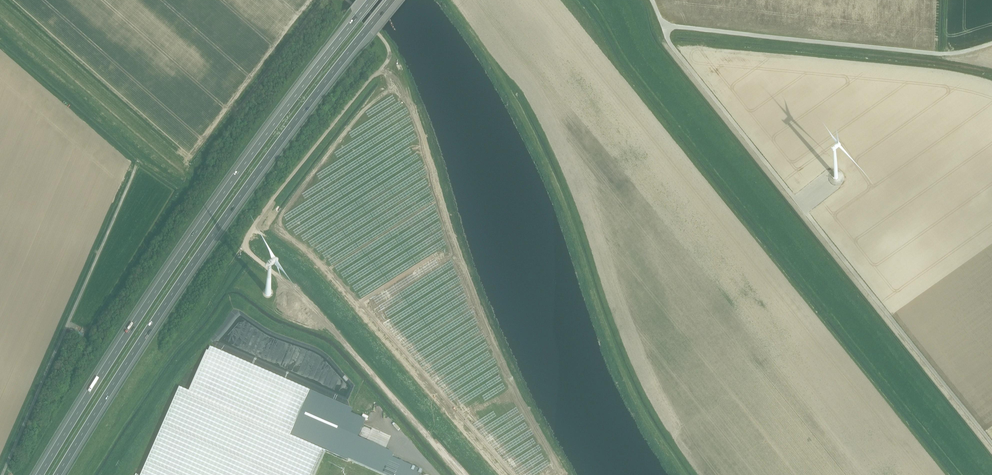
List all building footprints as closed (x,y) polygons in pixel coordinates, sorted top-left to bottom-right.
[(810,186),(810,191),(807,191),(807,196),(831,197),(831,191),(832,191),(832,186),(810,186)] [(141,474),(315,474),(326,451),(348,461),(348,460),(383,474),(421,474),(422,472),(392,459),(394,454),(357,438),(365,420),(351,414),(352,410),(210,347),(208,352),(206,351),(188,392),(179,388),(141,474)]
